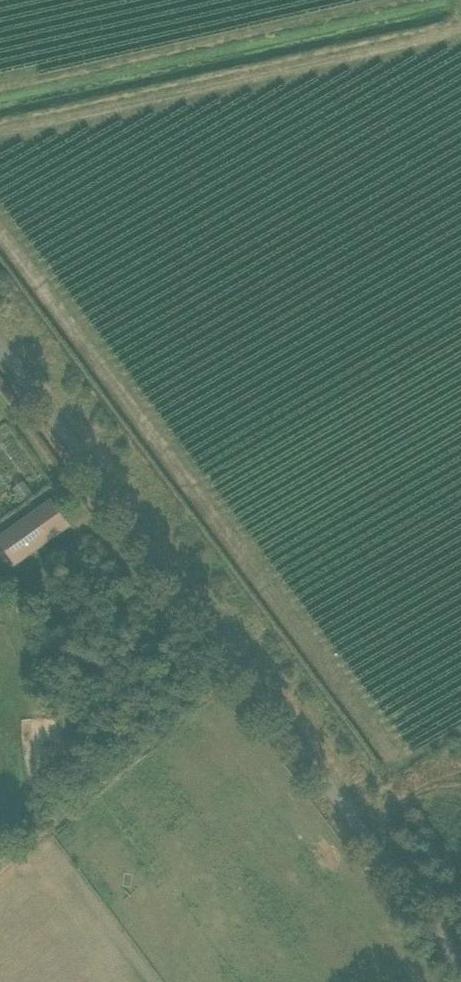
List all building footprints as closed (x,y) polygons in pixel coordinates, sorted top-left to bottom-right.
[(34,514),(34,513),(0,536),(0,542),(15,564),(52,539),(51,537),(67,525),(51,502),(34,514)]
